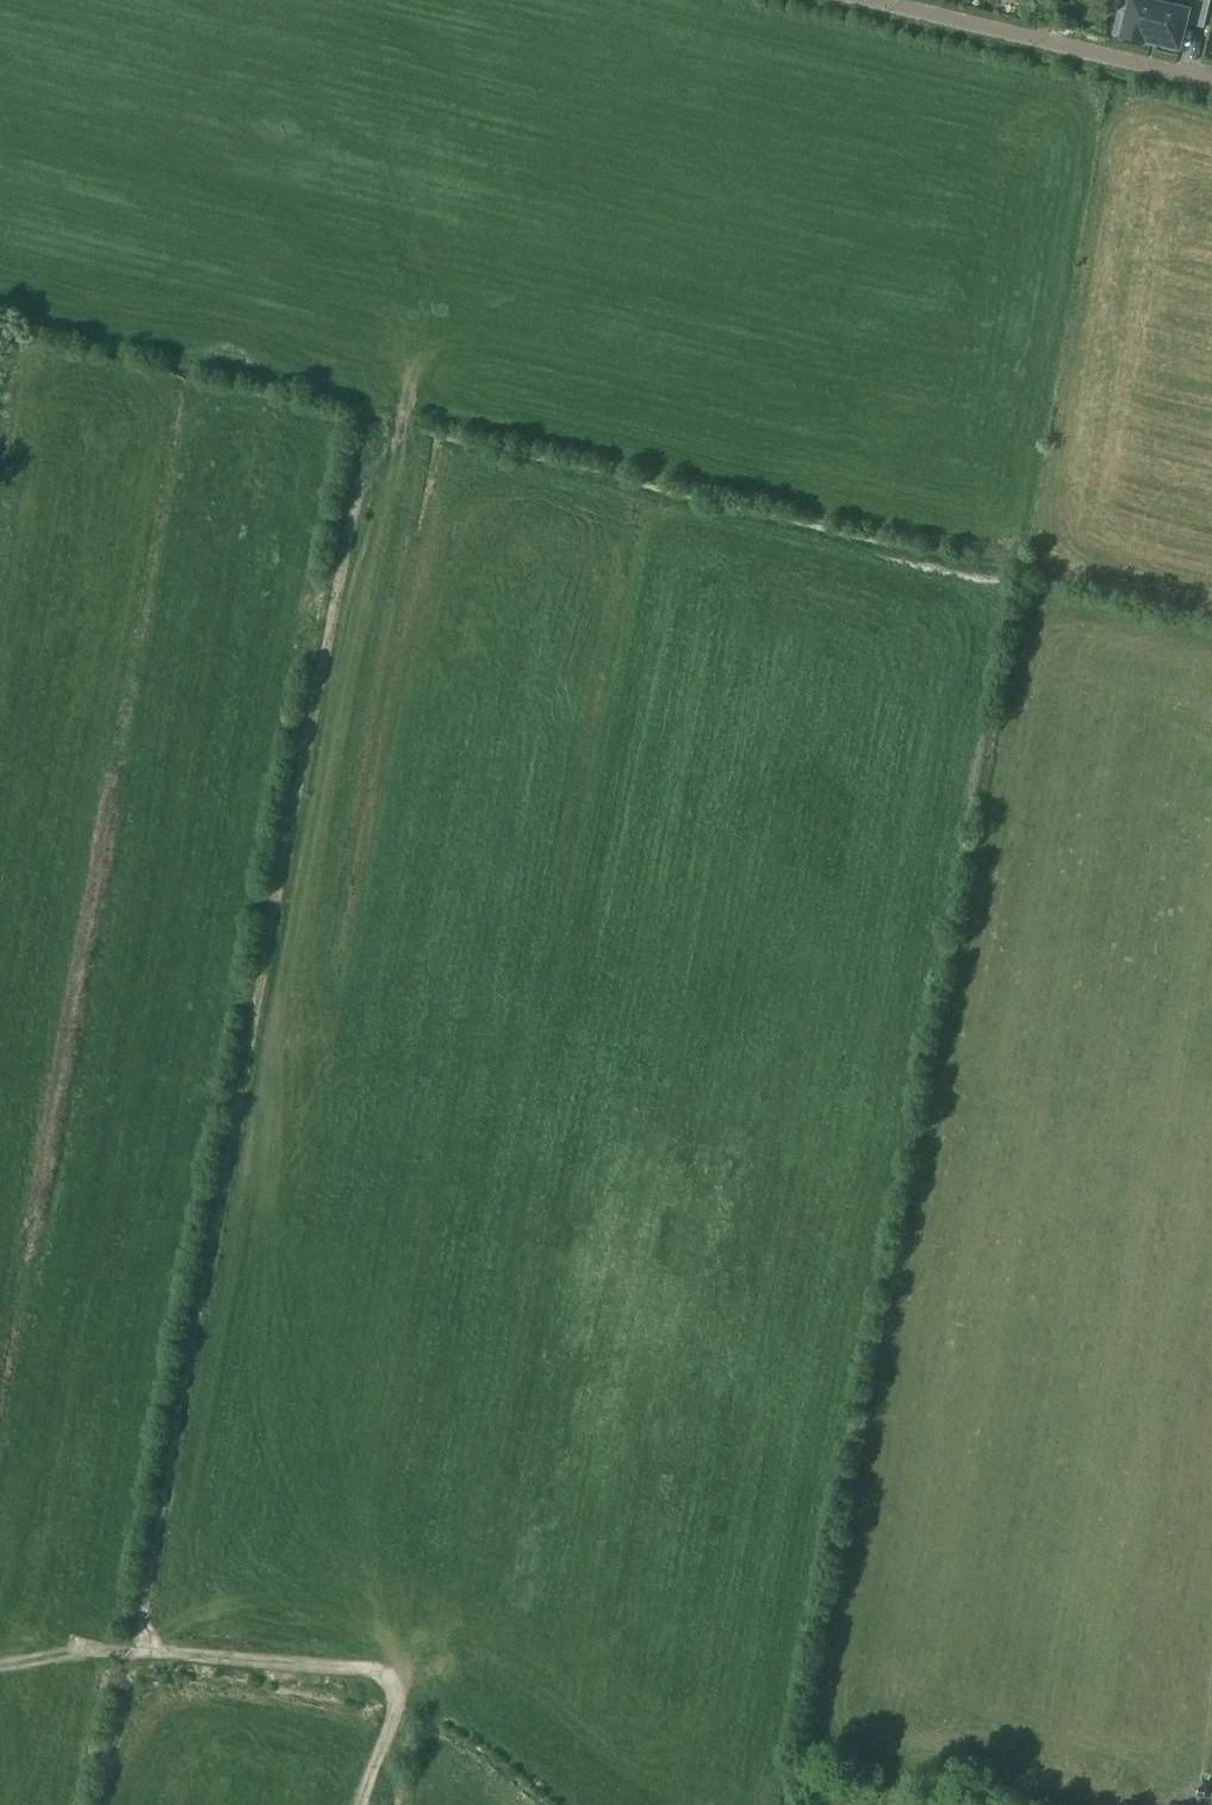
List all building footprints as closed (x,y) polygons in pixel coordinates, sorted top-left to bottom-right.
[(1211,2),(1203,0),(1179,0),(1176,10),(1133,0),(1128,17),(1119,14),(1114,35),(1123,37),(1122,41),(1144,46),(1145,42),(1179,50),(1185,25),(1204,30),(1211,2)]
